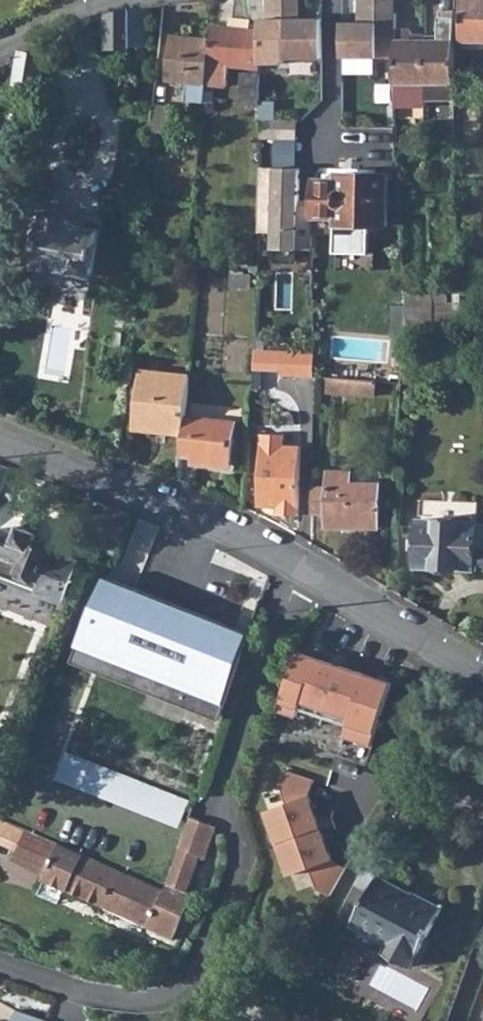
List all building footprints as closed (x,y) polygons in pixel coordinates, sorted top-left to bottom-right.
[(247,15),(253,19),(258,19),(264,19),(263,0),(247,0),(247,15)] [(283,58),(321,57),(320,19),(297,19),(297,0),(282,0),(283,58)] [(357,22),(341,22),(340,56),(343,56),(342,73),(372,72),(372,57),(395,57),(395,34),(394,31),(395,0),(357,0),(357,22)] [(482,40),(482,0),(460,0),(460,40),(482,40)] [(131,10),(107,15),(107,48),(150,48),(149,8),(131,10)] [(439,41),(424,41),(424,95),(454,95),(453,10),(438,10),(439,41)] [(229,20),(228,27),(248,29),(248,22),(246,20),(231,18),(229,20)] [(209,41),(204,83),(227,85),(228,65),(259,67),(258,30),(248,29),(228,27),(211,26),(209,41)] [(410,32),(394,31),(395,34),(395,57),(394,101),(424,101),(424,95),(424,41),(410,40),(410,32)] [(168,80),(204,83),(209,41),(172,37),(168,80)] [(16,52),(11,84),(18,85),(37,88),(42,56),(16,52)] [(259,103),(260,73),(240,73),(240,103),(259,103)] [(296,119),(259,118),(258,138),(275,138),(275,168),(258,167),(255,231),(271,231),(271,248),(311,251),(311,218),(312,206),(297,205),(297,168),(295,168),(296,119)] [(312,206),(311,218),(334,218),(334,224),(385,224),(385,173),(335,172),(335,179),(312,179),(312,206)] [(33,217),(29,237),(39,239),(39,242),(35,242),(33,249),(37,250),(35,263),(90,275),(98,236),(68,230),(69,224),(53,221),(33,217)] [(431,306),(404,307),(405,325),(433,331),(431,311),(431,306)] [(460,312),(431,311),(433,331),(461,338),(460,312)] [(281,348),(252,348),(251,366),(280,368),(281,348)] [(313,350),(281,348),(280,368),(280,374),(314,374),(313,350)] [(167,430),(184,432),(186,415),(190,374),(141,369),(136,422),(167,424),(167,430)] [(375,379),(330,375),(328,391),(374,395),(375,379)] [(184,432),(182,454),(231,459),(234,420),(186,415),(184,432)] [(260,431),(258,504),(277,504),(276,512),(298,512),(299,443),(283,443),(283,432),(260,431)] [(9,466),(0,462),(0,483),(9,466)] [(328,484),(328,513),(327,525),(378,527),(379,482),(351,481),(351,470),(329,470),(328,484)] [(328,484),(312,484),(312,512),(328,513),(328,484)] [(415,565),(473,567),(473,566),(482,566),(482,521),(473,521),(473,519),(417,518),(415,565)] [(0,531),(0,572),(64,596),(78,558),(53,548),(52,546),(33,538),(35,531),(21,526),(19,531),(3,525),(0,531)] [(105,573),(76,653),(225,710),(245,646),(229,642),(233,624),(105,573)] [(298,649),(280,707),(298,714),(301,704),(349,723),(345,733),(331,727),(324,749),(363,763),(393,684),(298,649)] [(183,825),(194,797),(68,750),(58,778),(183,825)] [(270,807),(289,875),(314,868),(321,892),(345,886),(311,767),(282,775),(289,802),(270,807)] [(16,840),(9,859),(44,874),(42,879),(102,906),(118,868),(115,867),(0,817),(0,833),(16,840)] [(118,868),(102,906),(176,938),(197,893),(190,890),(202,854),(181,846),(167,889),(118,868)] [(357,924),(350,938),(387,957),(388,954),(415,968),(446,907),(382,874),(381,875),(367,867),(342,916),(357,924)] [(49,1020),(17,1009),(10,1020),(49,1020)]
